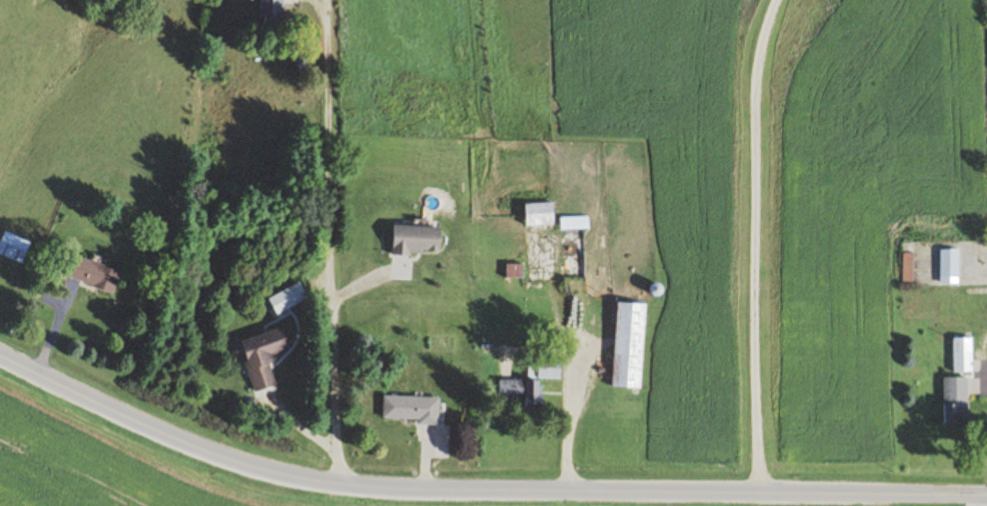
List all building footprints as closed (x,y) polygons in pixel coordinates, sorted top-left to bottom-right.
[(284,29),(286,0),(262,0),(261,28),(284,29)] [(556,225),(556,203),(528,203),(528,225),(556,225)] [(395,253),(444,253),(444,226),(395,226),(395,253)] [(559,228),(559,279),(589,279),(589,228),(559,228)] [(5,231),(0,244),(0,255),(24,263),(32,241),(5,231)] [(942,248),(942,284),(960,284),(960,248),(942,248)] [(116,292),(123,270),(76,254),(68,276),(116,292)] [(648,303),(619,301),(615,387),(643,389),(648,303)] [(242,338),(255,390),(277,385),(270,354),(291,349),(286,328),(242,338)] [(974,337),(954,337),(954,372),(974,372),(974,337)] [(563,379),(563,357),(540,357),(539,380),(500,379),(499,401),(527,402),(527,408),(543,408),(544,379),(563,379)] [(970,378),(945,378),(945,425),(970,425),(970,378)] [(440,421),(440,395),(384,395),(384,421),(440,421)]
